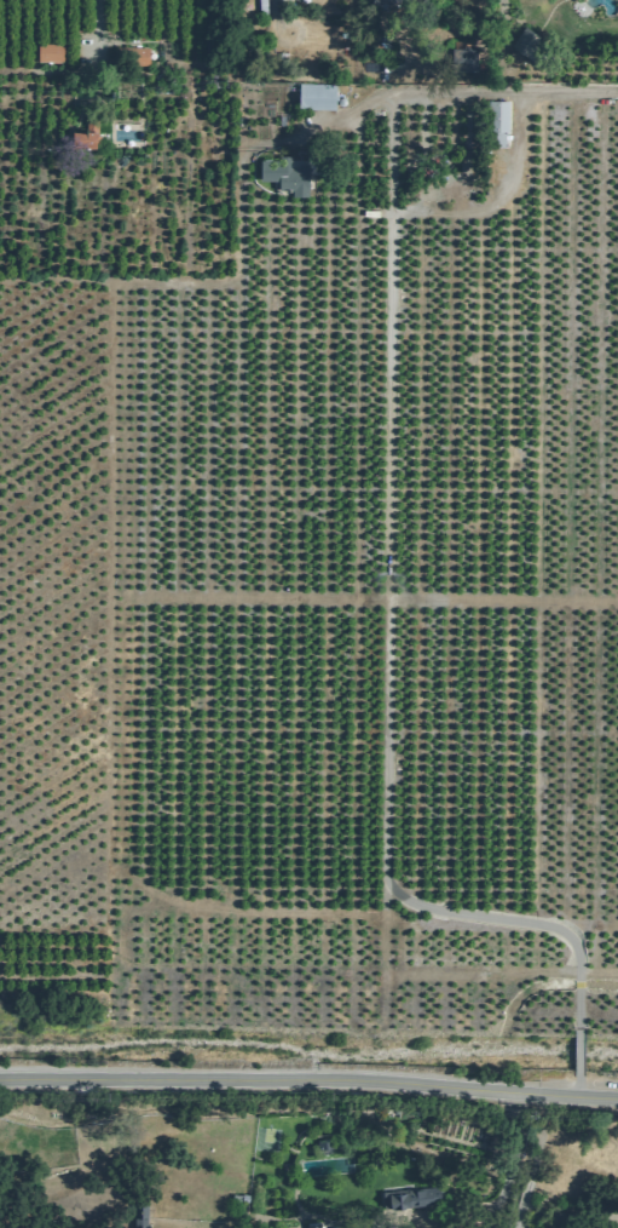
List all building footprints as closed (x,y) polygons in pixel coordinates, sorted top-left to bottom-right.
[(537,42),(542,34),(527,24),(513,47),(545,67),(554,52),(537,42)] [(38,42),(39,61),(64,61),(64,42),(38,42)] [(150,47),(131,47),(131,66),(150,65),(150,47)] [(479,48),(455,47),(454,69),(479,70),(479,48)] [(337,110),(338,84),(300,84),(300,109),(337,110)] [(492,146),(510,146),(508,100),(490,101),(492,146)] [(100,146),(101,117),(87,116),(87,130),(79,129),(78,145),(100,146)] [(262,179),(281,180),(281,187),(293,187),(293,195),(310,195),(311,165),(292,165),(292,155),(281,155),(281,159),(263,158),(262,179)] [(389,1192),(390,1210),(443,1207),(442,1190),(389,1192)]
